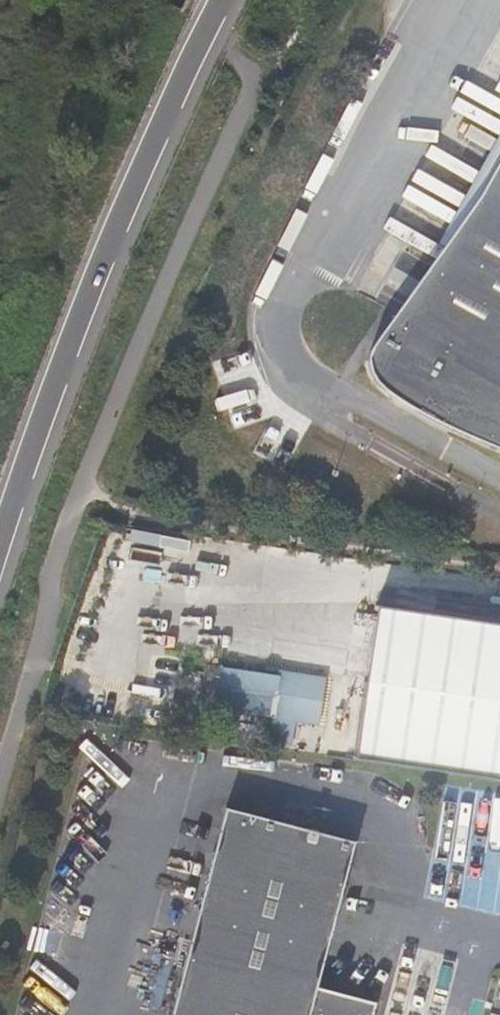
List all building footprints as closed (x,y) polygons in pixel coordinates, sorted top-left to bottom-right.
[(390,307),(405,315),(499,147),(499,131),(464,188),(416,265),(390,307)] [(405,315),(390,307),(371,336),(367,346),(364,354),(363,361),(364,370),(370,381),(375,386),(382,391),(389,396),(411,408),(461,431),(499,448),(499,147),(405,315)] [(499,780),(499,620),(378,602),(354,758),(499,780)] [(286,744),(290,720),(315,723),(322,675),(277,669),(276,674),(214,665),(207,709),(269,718),(266,741),(286,744)] [(223,803),(166,1014),(368,1014),(373,999),(314,983),(352,837),(223,803)]
